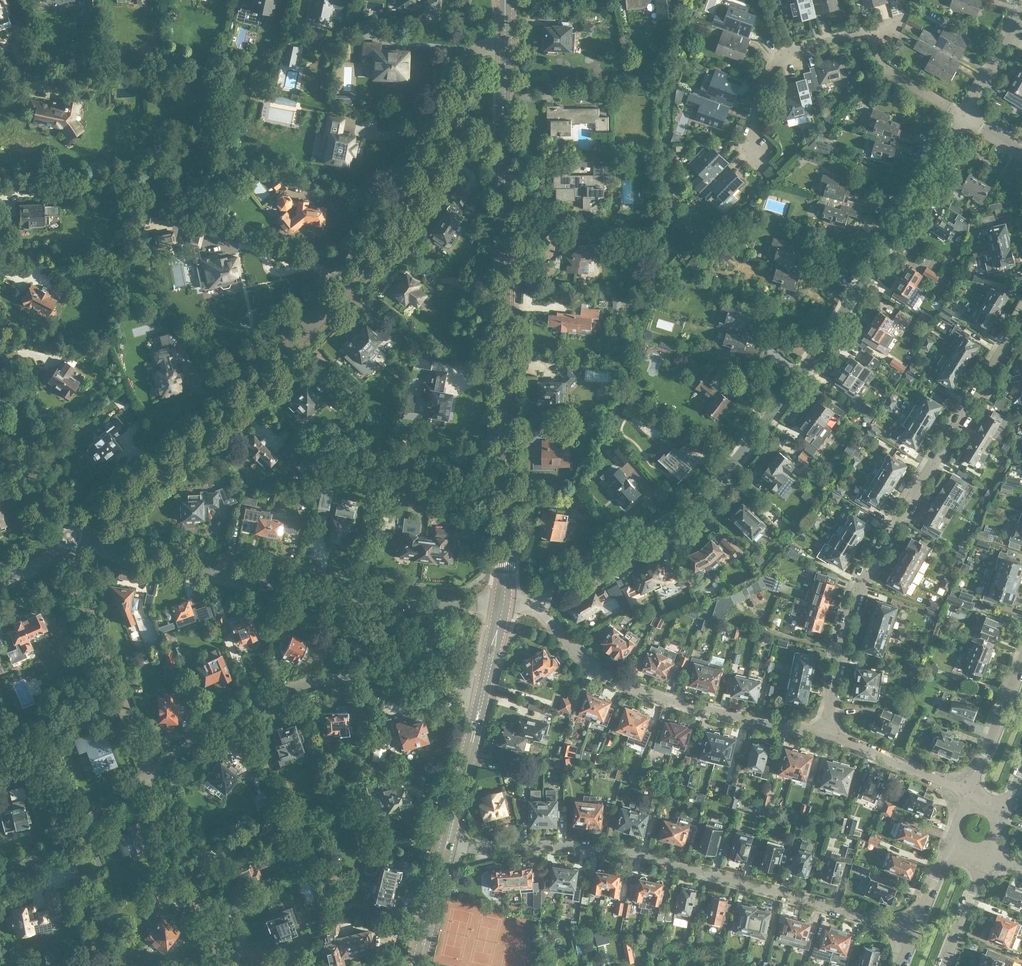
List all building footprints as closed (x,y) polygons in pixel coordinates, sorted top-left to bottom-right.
[(2,0),(0,0),(0,27),(11,23),(2,0)] [(270,14),(274,0),(253,0),(252,6),(242,4),(241,10),(239,10),(236,21),(259,26),(265,13),(270,14)] [(310,16),(321,18),(321,16),(330,18),(333,3),(348,6),(350,0),(313,0),(310,16)] [(419,9),(420,0),(400,0),(399,6),(419,9)] [(419,9),(418,13),(438,16),(440,0),(420,0),(419,9)] [(627,9),(645,7),(651,0),(626,0),(627,9)] [(657,18),(669,17),(667,0),(655,0),(657,18)] [(813,4),(812,0),(789,0),(795,21),(809,17),(807,8),(814,6),(813,4)] [(813,4),(820,2),(823,12),(837,8),(835,0),(812,0),(813,4)] [(952,5),(975,13),(980,0),(954,0),(952,5)] [(727,30),(737,34),(740,28),(749,31),(754,17),(731,8),(726,21),(715,17),(712,25),(726,30),(727,30)] [(545,49),(574,50),(575,33),(571,32),(572,27),(554,26),(554,28),(546,27),(546,38),(543,38),(543,47),(545,47),(545,49)] [(919,38),(951,56),(955,49),(961,53),(969,39),(947,27),(940,39),(924,30),(919,38)] [(727,30),(726,30),(718,51),(741,59),(747,45),(740,42),(742,36),(737,34),(727,30)] [(951,56),(919,38),(915,46),(934,57),(927,68),(950,80),(957,66),(948,62),(951,56)] [(374,77),(405,79),(406,53),(380,52),(381,44),(363,43),(363,57),(375,57),(374,77)] [(284,67),(294,69),(297,52),(287,50),(284,67)] [(810,67),(811,71),(812,71),(817,94),(825,92),(822,82),(851,75),(846,56),(817,63),(817,66),(810,67)] [(812,71),(811,71),(804,73),(805,80),(788,84),(790,90),(787,91),(789,98),(791,97),(792,99),(782,101),(786,119),(814,112),(812,104),(819,102),(817,94),(812,71)] [(1015,77),(1008,89),(1012,91),(1011,93),(1009,92),(1008,92),(1007,92),(1006,93),(1003,98),(1015,105),(1016,104),(1021,108),(1021,81),(1015,77)] [(705,98),(719,103),(721,104),(723,97),(733,101),(738,86),(715,78),(711,90),(701,86),(698,96),(705,98)] [(77,87),(95,88),(95,80),(78,79),(77,87)] [(325,96),(327,87),(316,85),(315,94),(325,96)] [(283,96),(265,93),(263,100),(282,104),(283,96)] [(698,96),(690,93),(687,103),(702,108),(697,119),(720,128),(726,113),(717,110),(719,103),(705,98),(698,96)] [(77,106),(79,107),(80,100),(68,98),(66,107),(65,106),(64,110),(54,108),(54,105),(31,100),(29,110),(36,111),(33,121),(63,127),(70,138),(82,130),(74,120),(77,106)] [(595,130),(608,130),(608,117),(599,117),(599,108),(549,108),(549,129),(551,129),(551,135),(571,135),(571,123),(579,123),(579,120),(595,120),(595,130)] [(907,145),(911,147),(913,140),(897,135),(900,123),(887,119),(888,115),(872,110),(869,119),(876,121),(872,131),(875,132),(873,136),(878,137),(892,142),(907,146),(907,145)] [(329,134),(324,161),(335,163),(335,165),(343,167),(343,165),(348,166),(350,154),(354,155),(356,145),(352,144),(353,137),(339,135),(340,131),(341,132),(343,119),(329,116),(325,134),(329,134)] [(807,148),(830,155),(832,145),(824,143),(826,135),(819,133),(818,134),(816,140),(815,140),(807,148)] [(671,142),(672,152),(684,151),(683,142),(686,142),(685,137),(673,138),(673,142),(671,142)] [(892,142),(878,137),(876,141),(874,141),(871,152),(880,154),(879,158),(894,163),(898,150),(910,153),(912,147),(911,147),(907,145),(907,146),(892,142)] [(294,151),(295,151),(294,154),(304,156),(305,153),(308,141),(296,139),(294,151)] [(691,183),(700,192),(711,183),(720,173),(728,165),(712,150),(695,167),(701,173),(699,175),(700,175),(699,176),(699,175),(691,183)] [(208,167),(215,169),(217,161),(210,159),(208,167)] [(763,170),(771,178),(779,171),(771,163),(763,170)] [(604,196),(604,175),(612,175),(612,164),(594,164),(594,175),(553,175),(553,188),(556,188),(556,201),(574,201),(574,196),(583,196),(583,209),(589,208),(594,206),(598,203),(601,198),(600,198),(600,196),(604,196)] [(711,183),(700,192),(700,193),(707,200),(715,192),(724,200),(743,181),(728,165),(720,173),(711,183)] [(826,185),(822,200),(843,206),(858,211),(858,210),(860,204),(847,200),(851,187),(838,184),(839,179),(822,174),(820,183),(826,185)] [(959,191),(969,197),(979,180),(969,174),(966,177),(962,175),(953,190),(958,193),(959,191)] [(276,190),(280,187),(283,191),(290,186),(281,175),(271,183),(276,190)] [(979,180),(969,197),(980,204),(990,187),(979,180)] [(63,193),(63,184),(34,185),(34,193),(63,193)] [(454,200),(462,205),(469,195),(461,189),(454,200)] [(276,198),(275,205),(280,210),(286,211),(289,209),(289,210),(294,210),(293,211),(293,212),(292,213),(292,214),(291,215),(290,216),(287,213),(285,213),(284,214),(276,220),(283,229),(284,230),(287,231),(288,231),(290,231),(291,231),(293,230),(303,223),(313,224),(312,225),(323,226),(325,208),(316,207),(316,209),(306,208),(307,202),(292,201),(288,195),(281,194),(280,193),(275,197),(276,198)] [(843,206),(822,200),(820,199),(817,202),(824,209),(822,216),(831,218),(829,223),(844,227),(848,214),(861,218),(863,211),(858,210),(858,211),(843,206)] [(959,214),(962,209),(951,202),(948,207),(959,214)] [(1002,209),(1001,203),(988,205),(989,211),(1002,209)] [(60,205),(44,206),(44,205),(20,205),(20,225),(23,225),(23,228),(26,230),(30,230),(33,227),(33,225),(49,224),(49,215),(60,215),(60,205)] [(455,237),(450,235),(462,217),(447,208),(429,236),(443,245),(446,241),(450,244),(455,237)] [(959,214),(956,219),(958,220),(953,227),(938,218),(931,229),(939,234),(938,236),(944,240),(946,238),(947,239),(950,235),(952,233),(953,232),(955,234),(959,227),(969,233),(970,221),(969,220),(959,214)] [(970,221),(969,233),(969,232),(983,229),(984,234),(987,234),(988,241),(1008,237),(1005,225),(997,226),(994,215),(970,220),(970,221)] [(143,235),(147,250),(170,245),(167,230),(143,235)] [(190,232),(186,231),(184,242),(187,242),(187,245),(198,247),(202,233),(190,231),(190,232)] [(582,272),(589,273),(589,265),(586,263),(594,256),(597,256),(598,235),(579,234),(579,251),(575,251),(575,249),(571,245),(570,245),(562,252),(573,264),(573,266),(567,265),(566,272),(582,272)] [(1008,237),(988,241),(990,249),(973,253),(974,257),(991,253),(1011,249),(1008,237)] [(775,264),(779,265),(794,269),(793,270),(808,274),(809,273),(811,266),(798,263),(801,250),(789,247),(790,243),(773,238),(770,246),(777,248),(774,259),(776,259),(775,264)] [(1012,249),(1011,249),(991,253),(993,260),(990,261),(992,266),(996,265),(996,266),(1004,265),(1005,268),(1009,267),(1008,263),(1015,261),(1012,249)] [(223,288),(227,292),(229,287),(230,283),(231,282),(241,280),(236,256),(218,260),(216,254),(200,258),(204,278),(199,279),(200,287),(206,285),(206,287),(219,285),(223,288)] [(100,273),(109,279),(114,271),(105,265),(100,273)] [(794,269),(779,265),(778,269),(776,269),(773,279),(781,281),(780,286),(795,290),(799,277),(811,281),(813,274),(809,273),(808,274),(793,270),(794,269)] [(901,276),(916,286),(922,275),(908,266),(901,276)] [(972,273),(985,275),(986,268),(973,266),(973,267),(968,266),(967,271),(972,272),(972,273)] [(924,273),(937,281),(940,275),(927,267),(924,273)] [(457,282),(457,273),(440,274),(440,282),(457,282)] [(408,300),(417,307),(425,295),(417,289),(420,285),(406,274),(394,290),(391,288),(388,292),(405,304),(408,300)] [(973,281),(983,283),(984,277),(974,275),(973,281)] [(916,286),(901,276),(894,287),(909,296),(916,286)] [(56,300),(48,296),(49,294),(31,285),(25,296),(21,297),(24,305),(28,304),(48,315),(56,300)] [(985,298),(1002,308),(1008,297),(1007,297),(1009,294),(999,288),(998,291),(991,287),(985,298)] [(979,308),(995,317),(997,319),(1001,312),(1000,311),(1002,308),(985,298),(979,308)] [(613,308),(621,308),(621,300),(613,300),(613,308)] [(567,331),(591,333),(592,322),(599,323),(600,310),(588,309),(589,302),(582,301),(581,315),(567,314),(567,316),(549,315),(548,325),(556,326),(556,330),(567,331)] [(725,329),(729,330),(744,334),(744,335),(759,339),(759,338),(761,332),(748,328),(752,316),(739,312),(740,308),(723,303),(721,311),(723,312),(718,326),(725,329)] [(941,311),(951,317),(955,312),(953,311),(956,307),(948,303),(946,306),(944,305),(941,311)] [(995,317),(979,308),(975,305),(968,315),(983,325),(982,328),(987,331),(995,317)] [(872,321),(886,331),(890,334),(892,334),(900,322),(901,322),(901,323),(907,327),(911,321),(897,313),(893,320),(879,311),(872,321)] [(938,317),(948,323),(951,317),(942,311),(938,317)] [(918,318),(931,326),(935,320),(922,312),(918,318)] [(886,331),(872,321),(865,332),(879,341),(886,331)] [(381,358),(383,360),(384,360),(382,358),(385,355),(376,346),(382,339),(385,341),(390,336),(379,327),(373,333),(365,325),(356,335),(381,358)] [(952,343),(972,356),(979,346),(967,338),(969,334),(957,327),(952,335),(956,338),(952,343)] [(178,342),(174,330),(160,334),(163,346),(178,342)] [(744,334),(729,330),(728,334),(726,333),(723,344),(731,346),(730,351),(744,355),(743,358),(755,362),(759,350),(755,349),(756,344),(761,346),(763,340),(759,338),(759,339),(744,335),(744,334)] [(381,358),(356,335),(351,341),(350,340),(343,347),(349,352),(345,356),(364,374),(366,372),(367,374),(374,367),(372,365),(374,363),(370,360),(373,357),(380,364),(383,360),(381,358)] [(665,348),(676,351),(679,340),(668,337),(666,342),(665,348)] [(925,342),(931,346),(934,341),(928,338),(925,342)] [(931,346),(925,342),(922,347),(929,351),(931,346)] [(955,346),(949,356),(966,366),(972,356),(952,343),(952,344),(955,346)] [(867,351),(861,359),(874,368),(876,366),(879,368),(883,362),(867,351)] [(181,391),(178,381),(180,381),(172,353),(165,355),(165,356),(163,356),(167,369),(153,372),(157,385),(158,385),(159,387),(156,387),(155,390),(156,393),(159,394),(160,394),(161,396),(172,393),(174,394),(177,393),(178,391),(181,391)] [(433,358),(417,355),(415,367),(431,370),(433,358)] [(949,356),(942,367),(959,378),(966,366),(949,356)] [(889,365),(902,373),(906,367),(894,358),(889,365)] [(843,367),(864,380),(870,370),(855,360),(853,362),(849,359),(843,367)] [(74,393),(72,392),(79,383),(68,375),(73,369),(64,363),(59,369),(57,368),(57,369),(55,368),(51,373),(53,374),(48,380),(61,389),(59,392),(69,399),(74,393)] [(710,396),(713,398),(705,408),(708,410),(705,414),(715,421),(717,417),(720,419),(733,402),(718,391),(719,390),(709,382),(719,369),(706,364),(692,382),(710,396)] [(907,370),(916,376),(919,370),(910,365),(907,370)] [(835,383),(846,390),(849,386),(857,392),(865,381),(864,380),(843,367),(842,366),(839,370),(841,371),(836,378),(838,379),(835,383)] [(959,378),(942,367),(938,373),(937,372),(935,377),(952,388),(959,378)] [(428,399),(427,405),(431,406),(429,416),(433,416),(432,422),(443,424),(444,418),(446,419),(450,394),(442,392),(446,372),(432,369),(429,382),(423,381),(420,397),(428,399)] [(576,377),(567,369),(562,375),(565,377),(562,380),(562,382),(554,382),(554,381),(546,381),(546,383),(540,383),(540,389),(539,389),(539,392),(540,392),(540,398),(551,398),(551,401),(562,401),(562,391),(565,391),(565,385),(569,385),(576,377)] [(903,378),(911,383),(914,377),(906,372),(903,378)] [(1013,376),(1013,377),(1010,378),(1011,382),(1015,381),(1014,381),(1021,379),(1021,374),(1013,376)] [(336,388),(345,398),(353,390),(343,380),(336,388)] [(420,391),(416,382),(409,384),(413,393),(420,391)] [(287,406),(293,411),(297,408),(306,417),(321,402),(306,386),(291,401),(291,402),(287,406)] [(327,397),(339,409),(345,402),(333,390),(327,397)] [(918,405),(935,415),(941,405),(924,394),(921,399),(922,399),(918,405)] [(997,400),(1006,405),(1010,400),(1000,394),(997,400)] [(887,401),(895,406),(897,401),(890,396),(887,401)] [(818,399),(808,413),(824,425),(832,414),(838,419),(844,411),(832,401),(828,407),(818,399)] [(1006,405),(997,400),(994,405),(1003,411),(1006,405)] [(892,410),(895,406),(887,401),(884,406),(892,410)] [(643,420),(647,411),(627,402),(623,411),(643,420)] [(908,413),(929,426),(935,415),(918,405),(915,403),(908,413)] [(808,413),(798,426),(804,430),(804,431),(808,434),(805,438),(818,448),(831,430),(824,425),(808,413)] [(902,424),(922,437),(929,426),(908,413),(902,424)] [(974,436),(987,445),(1000,423),(989,416),(985,423),(983,422),(974,436)] [(113,424),(98,436),(100,439),(88,449),(100,464),(120,448),(113,439),(126,429),(117,417),(112,422),(113,424)] [(922,437),(902,424),(902,425),(900,423),(896,430),(893,431),(890,435),(891,438),(894,440),(898,440),(899,437),(916,447),(922,437)] [(868,430),(876,435),(880,429),(871,424),(868,430)] [(873,441),(876,435),(868,430),(864,436),(873,441)] [(676,438),(680,441),(685,436),(681,432),(676,438)] [(254,435),(241,449),(240,450),(240,452),(241,454),(242,455),(244,455),(245,455),(247,454),(248,452),(249,454),(248,455),(248,456),(249,458),(251,459),(253,459),(254,457),(255,459),(256,459),(267,470),(270,466),(271,467),(278,458),(264,445),(265,444),(265,441),(263,439),(260,440),(259,441),(254,435)] [(987,445),(974,436),(965,451),(967,452),(963,458),(974,465),(979,457),(983,460),(987,454),(983,452),(987,445)] [(805,438),(799,446),(813,455),(818,448),(805,438)] [(542,462),(542,467),(571,466),(571,446),(565,446),(565,447),(557,447),(557,440),(542,440),(542,451),(541,453),(541,454),(540,455),(540,457),(540,458),(541,460),(542,462)] [(282,452),(292,460),(301,451),(291,442),(282,452)] [(674,446),(661,462),(682,480),(692,468),(699,460),(683,446),(679,450),(674,446)] [(611,453),(622,466),(630,459),(619,447),(611,453)] [(771,463),(787,475),(793,467),(801,473),(808,463),(798,456),(795,460),(787,454),(785,456),(780,452),(771,463)] [(882,465),(899,476),(900,474),(901,475),(905,469),(904,468),(906,465),(887,453),(885,458),(886,459),(882,465)] [(851,461),(858,465),(861,460),(854,456),(851,461)] [(858,465),(851,461),(848,465),(855,470),(858,465)] [(787,475),(771,463),(762,475),(772,482),(770,485),(776,490),(780,484),(783,486),(788,478),(786,477),(787,475)] [(875,476),(894,487),(898,480),(897,480),(899,476),(882,465),(875,476)] [(641,495),(635,487),(637,486),(631,478),(629,480),(619,469),(609,477),(619,488),(615,491),(621,498),(619,499),(626,508),(641,495)] [(869,486),(887,496),(889,492),(890,493),(894,487),(875,476),(869,486)] [(1005,483),(1018,486),(1019,480),(1006,477),(1005,483)] [(936,498),(949,506),(962,485),(951,478),(947,485),(945,484),(936,498)] [(834,490),(843,495),(846,490),(837,484),(834,490)] [(887,496),(869,486),(865,492),(864,492),(861,497),(880,508),(882,504),(883,504),(887,498),(886,497),(887,496)] [(220,492),(225,506),(236,502),(231,487),(220,492)] [(995,491),(989,487),(984,495),(990,499),(995,491)] [(318,507),(329,510),(330,509),(329,509),(332,491),(333,491),(322,488),(322,489),(323,489),(319,507),(318,506),(318,507)] [(218,507),(217,492),(199,493),(199,494),(187,494),(187,500),(179,500),(180,508),(175,509),(176,526),(193,525),(192,520),(204,519),(204,514),(208,514),(208,507),(218,507)] [(829,497),(838,503),(842,497),(833,492),(829,497)] [(586,505),(578,495),(574,499),(582,509),(586,505)] [(949,506),(936,498),(927,512),(929,513),(925,520),(936,527),(944,515),(950,518),(955,510),(949,506)] [(731,517),(756,540),(768,527),(750,510),(749,510),(743,505),(731,517)] [(331,515),(329,521),(332,522),(329,540),(333,541),(332,543),(334,545),(336,546),(338,545),(339,542),(343,543),(343,542),(346,543),(351,519),(352,520),(353,520),(355,510),(336,506),(335,514),(336,515),(336,516),(331,515)] [(267,535),(272,512),(245,507),(243,518),(257,520),(254,533),(260,534),(261,535),(265,536),(266,535),(267,535)] [(569,515),(553,511),(552,514),(544,513),(542,525),(544,526),(542,534),(563,539),(569,515)] [(272,512),(267,535),(268,536),(269,537),(273,538),(274,537),(280,538),(282,530),(297,533),(299,524),(285,521),(286,515),(285,515),(285,513),(278,512),(278,513),(272,512)] [(845,524),(862,535),(863,534),(864,535),(868,529),(867,528),(869,524),(850,513),(847,517),(848,518),(845,524)] [(812,520),(819,524),(822,519),(815,515),(812,520)] [(938,527),(941,529),(948,518),(944,516),(938,527)] [(398,546),(398,550),(400,554),(400,558),(412,559),(423,561),(426,537),(416,536),(417,533),(419,534),(420,520),(405,518),(401,544),(398,546)] [(790,523),(795,528),(800,524),(794,519),(790,523)] [(819,524),(812,520),(809,524),(817,528),(819,524)] [(1021,524),(1016,522),(1009,540),(1010,540),(1020,544),(1021,545),(1021,543),(1021,524)] [(789,524),(785,529),(793,537),(798,532),(789,524)] [(838,535),(857,546),(861,540),(860,539),(862,535),(845,524),(838,535)] [(984,532),(979,530),(977,537),(989,541),(989,540),(991,541),(995,529),(985,526),(984,532)] [(426,537),(423,561),(435,562),(447,563),(447,560),(447,558),(449,558),(451,557),(451,552),(450,551),(448,551),(448,548),(446,548),(448,530),(435,528),(434,535),(436,536),(436,538),(426,537)] [(828,543),(849,556),(852,552),(853,552),(857,546),(838,535),(834,532),(828,543)] [(725,535),(721,540),(732,550),(730,552),(736,557),(737,555),(739,557),(744,552),(725,535)] [(906,550),(924,560),(931,548),(926,545),(927,543),(922,540),(921,542),(916,540),(912,538),(905,549),(906,550)] [(701,549),(718,573),(724,567),(718,561),(726,554),(711,539),(701,549)] [(976,546),(977,547),(976,549),(985,551),(985,550),(989,551),(991,543),(978,539),(976,546)] [(1010,540),(1008,545),(1018,549),(1020,544),(1010,540)] [(789,547),(799,553),(802,547),(791,542),(789,547)] [(849,556),(828,543),(824,549),(822,548),(817,556),(828,563),(831,559),(843,567),(845,563),(846,564),(850,558),(849,557),(849,556)] [(955,550),(966,557),(969,550),(959,544),(955,550)] [(690,554),(688,555),(692,564),(689,565),(689,566),(690,569),(692,570),(694,569),(695,570),(696,570),(698,573),(707,569),(710,577),(718,573),(701,549),(693,552),(693,550),(689,552),(690,554)] [(900,560),(918,570),(924,560),(906,550),(903,554),(902,553),(899,558),(901,559),(900,560)] [(966,557),(955,550),(952,556),(963,562),(966,557)] [(1020,577),(1021,578),(1021,576),(1021,564),(1019,563),(1020,561),(1015,560),(1016,557),(1009,555),(1010,553),(1003,551),(1002,556),(1001,556),(997,569),(1020,577)] [(894,571),(912,582),(918,570),(900,560),(898,565),(896,564),(893,569),(894,570),(894,571)] [(644,567),(654,586),(659,583),(660,586),(670,581),(670,583),(676,580),(672,572),(666,574),(662,567),(659,568),(657,564),(653,565),(652,563),(644,567)] [(654,586),(644,567),(636,571),(637,573),(634,575),(636,579),(635,580),(638,588),(639,587),(640,589),(626,596),(631,607),(637,604),(634,598),(648,591),(647,589),(654,586)] [(1020,577),(997,569),(995,574),(998,575),(995,582),(1016,590),(1017,590),(1020,582),(1018,582),(1020,577)] [(809,589),(832,596),(830,595),(832,591),(833,592),(836,584),(835,584),(837,578),(815,571),(809,589)] [(912,582),(894,571),(888,582),(906,592),(912,582)] [(688,572),(683,575),(688,585),(688,587),(694,584),(688,572)] [(683,575),(677,578),(682,588),(688,585),(683,575)] [(761,576),(767,588),(772,589),(776,578),(764,575),(761,576)] [(755,579),(761,590),(767,588),(761,576),(755,579)] [(940,586),(947,590),(951,581),(944,577),(940,586)] [(776,578),(772,589),(779,591),(782,580),(776,578)] [(761,590),(755,579),(750,581),(756,593),(761,590)] [(995,582),(989,580),(983,597),(999,603),(1000,598),(1004,599),(1004,601),(1011,603),(1011,602),(1013,602),(1016,594),(1014,594),(1016,590),(995,582)] [(745,584),(750,595),(756,593),(750,581),(745,584)] [(618,584),(607,590),(612,597),(616,594),(620,601),(625,598),(618,584)] [(745,584),(739,587),(745,598),(750,595),(745,584)] [(139,598),(133,597),(134,589),(111,586),(127,625),(135,622),(131,610),(131,608),(137,609),(139,598)] [(739,587),(734,589),(739,601),(745,598),(739,587)] [(729,592),(734,603),(739,601),(734,589),(729,592)] [(810,601),(827,607),(828,603),(829,604),(832,596),(809,589),(805,600),(807,600),(810,601)] [(959,598),(975,602),(972,601),(974,595),(961,591),(959,598)] [(723,594),(729,606),(734,603),(729,592),(723,594)] [(144,606),(146,606),(145,608),(147,617),(153,616),(152,612),(153,612),(151,606),(154,595),(146,593),(144,606)] [(596,611),(595,609),(605,603),(600,594),(596,597),(595,594),(585,600),(584,598),(578,602),(579,604),(572,609),(574,612),(571,614),(575,621),(581,617),(582,619),(596,611)] [(718,597),(715,608),(727,612),(729,606),(723,594),(718,597)] [(975,602),(959,598),(948,595),(945,602),(947,603),(972,610),(975,602)] [(171,606),(179,626),(196,621),(189,600),(171,606)] [(806,613),(823,618),(824,619),(827,612),(825,611),(827,607),(810,601),(807,600),(804,612),(806,613)] [(874,612),(896,619),(898,612),(899,612),(901,608),(878,600),(874,612)] [(927,606),(938,610),(941,605),(929,601),(927,606)] [(209,603),(196,608),(200,619),(213,615),(209,603)] [(700,605),(684,611),(683,613),(695,618),(700,605)] [(715,608),(713,614),(726,617),(727,612),(715,608)] [(925,614),(936,618),(938,612),(927,608),(925,614)] [(648,622),(660,629),(667,616),(647,611),(645,615),(650,618),(648,622)] [(22,653),(29,670),(40,665),(28,636),(47,628),(40,612),(32,615),(33,617),(21,621),(21,620),(14,622),(16,629),(10,632),(15,643),(19,641),(24,652),(22,653)] [(871,620),(870,624),(892,631),(896,619),(874,612),(874,613),(872,612),(870,620),(871,620)] [(215,616),(222,633),(229,630),(223,613),(215,616)] [(823,618),(806,613),(804,618),(807,618),(804,625),(821,630),(823,622),(822,622),(823,618)] [(256,638),(247,614),(239,617),(240,622),(231,625),(238,644),(246,641),(246,642),(256,638)] [(726,617),(713,614),(711,620),(724,623),(726,617)] [(979,636),(993,642),(995,642),(997,637),(999,637),(1002,629),(1001,628),(1003,623),(986,617),(979,635),(979,636)] [(698,629),(704,630),(707,620),(701,618),(698,629)] [(173,622),(158,627),(160,633),(175,628),(173,622)] [(603,646),(611,652),(624,634),(610,624),(605,630),(609,633),(603,641),(605,644),(603,646)] [(866,637),(888,644),(892,631),(870,624),(869,629),(867,629),(865,636),(866,637)] [(730,625),(727,636),(737,639),(740,628),(730,625)] [(304,652),(306,651),(308,648),(307,645),(308,642),(281,629),(277,637),(282,640),(279,645),(283,656),(297,662),(299,662),(304,652)] [(624,634),(611,652),(619,658),(621,655),(624,657),(637,639),(633,635),(630,639),(624,634)] [(979,636),(979,635),(977,634),(974,641),(977,642),(972,653),(968,651),(967,653),(989,662),(990,661),(988,660),(989,657),(991,658),(994,649),(991,647),(993,642),(979,636)] [(391,645),(398,649),(403,639),(396,636),(391,645)] [(888,644),(866,637),(862,649),(885,657),(887,652),(885,651),(888,644)] [(777,645),(787,647),(789,641),(778,639),(777,645)] [(411,651),(430,654),(432,643),(412,640),(411,651)] [(642,670),(654,675),(665,647),(659,645),(658,647),(652,645),(649,652),(648,652),(644,661),(645,662),(642,670)] [(170,649),(164,652),(170,668),(177,666),(173,656),(174,656),(175,658),(182,655),(179,646),(170,649)] [(665,647),(654,675),(666,679),(669,671),(670,671),(674,662),(673,661),(677,651),(665,647)] [(204,662),(196,666),(205,684),(220,678),(222,682),(222,681),(224,685),(232,681),(230,678),(231,677),(221,654),(220,654),(217,648),(209,651),(212,658),(204,661),(204,662)] [(533,656),(549,679),(554,676),(552,673),(553,672),(552,670),(559,665),(560,662),(556,657),(554,657),(551,659),(544,649),(533,656)] [(732,662),(738,664),(741,654),(734,652),(732,662)] [(793,664),(814,669),(816,661),(815,661),(816,656),(812,655),(813,654),(809,653),(809,654),(803,653),(796,652),(793,664)] [(989,662),(967,653),(961,667),(984,676),(988,666),(986,666),(987,663),(989,663),(989,662)] [(689,658),(682,655),(678,664),(685,667),(689,658)] [(549,679),(533,656),(521,664),(525,670),(520,673),(526,680),(530,677),(534,682),(540,678),(541,680),(543,679),(545,683),(549,679)] [(697,688),(702,690),(710,662),(693,657),(689,670),(693,671),(690,684),(696,686),(697,688)] [(17,670),(12,661),(6,664),(10,673),(17,670)] [(765,670),(771,672),(773,662),(768,661),(765,670)] [(710,662),(702,690),(707,691),(709,689),(715,691),(722,665),(710,662)] [(907,670),(919,674),(919,673),(920,674),(922,667),(909,663),(907,670)] [(793,664),(790,676),(811,681),(814,669),(793,664)] [(926,672),(937,675),(939,667),(928,665),(926,672)] [(856,682),(880,685),(881,679),(879,679),(880,671),(875,671),(875,670),(861,668),(861,669),(858,668),(856,682)] [(919,674),(907,670),(905,676),(917,680),(919,674)] [(737,696),(744,697),(749,677),(737,674),(735,681),(733,686),(732,689),(733,690),(732,694),(737,695),(737,696)] [(790,676),(788,688),(808,692),(811,681),(790,676)] [(749,677),(744,697),(752,699),(752,698),(757,700),(758,696),(759,696),(760,693),(759,692),(761,687),(760,686),(762,680),(749,677)] [(880,685),(856,682),(854,696),(876,699),(877,691),(884,692),(885,686),(880,685)] [(766,694),(772,695),(775,685),(769,684),(766,694)] [(808,692),(788,688),(785,700),(806,706),(808,697),(807,697),(808,692)] [(948,711),(965,718),(965,717),(973,720),(978,707),(971,705),(972,701),(944,690),(938,707),(939,707),(940,704),(949,708),(948,711)] [(569,691),(568,698),(563,697),(559,710),(571,713),(573,713),(579,694),(569,691)] [(368,709),(381,712),(385,695),(373,692),(368,709)] [(591,715),(599,694),(594,692),(591,693),(587,692),(578,714),(584,717),(586,713),(591,715)] [(159,720),(167,720),(167,725),(169,727),(173,726),(174,725),(174,722),(176,721),(176,712),(180,712),(179,693),(166,693),(166,697),(158,697),(158,699),(155,699),(153,701),(154,707),(155,708),(159,708),(159,710),(156,710),(154,712),(154,718),(156,719),(159,719),(159,720)] [(599,694),(591,715),(597,717),(596,721),(607,726),(614,708),(609,706),(611,701),(607,700),(605,697),(599,694)] [(531,700),(529,707),(544,712),(546,705),(531,700)] [(886,708),(905,711),(906,705),(887,702),(886,708)] [(322,713),(323,737),(349,733),(352,730),(352,726),(348,724),(347,715),(348,715),(347,710),(346,710),(346,705),(337,706),(337,712),(322,713)] [(617,729),(629,734),(632,727),(639,710),(633,707),(632,709),(626,706),(617,729)] [(632,727),(629,734),(641,738),(650,716),(644,714),(645,712),(639,710),(632,727)] [(876,718),(872,728),(893,737),(898,725),(891,722),(895,714),(884,710),(882,716),(881,715),(879,719),(876,718)] [(21,725),(17,714),(10,716),(14,727),(21,725)] [(394,717),(385,719),(391,736),(397,734),(401,748),(427,740),(424,732),(425,731),(422,722),(407,727),(405,722),(396,725),(394,717)] [(521,721),(518,731),(505,728),(501,744),(525,750),(527,741),(525,740),(527,735),(541,739),(543,733),(545,733),(548,724),(520,717),(519,721),(521,721)] [(926,723),(934,726),(936,720),(929,717),(926,723)] [(274,756),(278,770),(290,766),(288,758),(295,756),(296,759),(305,756),(303,751),(303,750),(300,741),(303,741),(304,739),(302,733),(300,732),(297,733),(292,719),(283,722),(284,725),(273,729),(276,738),(274,739),(279,754),(274,756)] [(656,741),(673,746),(679,724),(671,722),(671,723),(666,722),(664,730),(659,729),(656,741)] [(679,724),(673,746),(685,749),(690,729),(686,728),(687,726),(679,724)] [(942,729),(939,736),(938,736),(932,750),(951,757),(952,755),(958,757),(964,743),(953,738),(954,736),(951,734),(953,732),(948,730),(947,731),(942,729)] [(95,770),(116,762),(107,740),(101,742),(96,731),(75,739),(80,752),(87,749),(95,770)] [(701,756),(715,760),(722,734),(707,731),(701,756)] [(605,743),(611,745),(614,737),(609,734),(605,743)] [(722,734),(715,760),(730,764),(736,738),(722,734)] [(763,770),(761,778),(769,779),(772,766),(765,765),(770,743),(754,740),(748,766),(763,770)] [(344,764),(354,767),(359,746),(350,744),(344,764)] [(563,754),(576,757),(578,746),(565,744),(563,754)] [(635,755),(647,759),(650,750),(638,746),(635,755)] [(649,754),(655,756),(658,748),(651,746),(649,754)] [(775,772),(793,776),(800,751),(786,748),(782,761),(780,760),(779,764),(777,763),(775,772)] [(800,751),(793,776),(806,780),(813,755),(800,751)] [(592,762),(598,764),(600,753),(594,752),(592,762)] [(689,765),(691,757),(685,755),(683,763),(683,764),(682,767),(688,769),(689,765)] [(207,779),(226,794),(239,776),(236,773),(239,770),(230,764),(224,759),(222,762),(221,761),(207,779)] [(822,785),(834,788),(842,761),(833,759),(833,761),(828,760),(822,785)] [(842,761),(834,788),(847,792),(854,767),(850,766),(850,764),(842,761)] [(507,775),(518,778),(520,770),(510,767),(507,775)] [(615,779),(621,780),(623,771),(618,769),(615,779)] [(623,771),(621,780),(627,782),(630,772),(623,771)] [(257,794),(258,797),(265,794),(263,791),(265,790),(257,772),(245,777),(254,795),(257,794)] [(685,784),(692,786),(694,775),(688,773),(685,784)] [(860,797),(875,803),(885,779),(875,775),(875,776),(870,774),(860,797)] [(658,790),(664,791),(667,781),(661,779),(658,790)] [(372,804),(364,807),(367,817),(374,816),(378,817),(385,815),(387,812),(411,805),(408,794),(404,795),(402,787),(399,788),(398,786),(387,789),(384,780),(365,785),(368,794),(369,794),(372,804)] [(723,794),(730,795),(733,784),(726,782),(723,794)] [(733,784),(730,795),(738,798),(741,786),(733,784)] [(30,825),(23,800),(24,800),(27,796),(25,788),(21,786),(9,789),(12,801),(9,802),(11,808),(0,811),(0,832),(30,825)] [(901,804),(930,816),(930,815),(934,815),(935,814),(937,811),(936,808),(934,806),(935,804),(931,803),(933,800),(919,794),(920,794),(907,789),(901,804)] [(544,824),(543,803),(541,803),(540,790),(531,790),(531,801),(530,801),(530,817),(532,817),(532,825),(544,824)] [(543,803),(544,824),(556,824),(556,817),(558,817),(557,800),(556,800),(555,790),(547,790),(547,803),(543,803)] [(483,797),(484,803),(481,804),(485,820),(508,814),(507,812),(512,811),(508,797),(504,799),(503,798),(501,792),(497,793),(494,793),(492,793),(490,794),(488,796),(483,797)] [(582,826),(587,827),(590,796),(585,795),(584,802),(576,801),(574,824),(583,825),(582,826)] [(590,796),(587,827),(592,827),(592,826),(600,827),(603,804),(596,803),(596,796),(590,796)] [(729,806),(735,808),(738,799),(729,796),(726,803),(729,804),(729,806)] [(883,805),(894,809),(896,804),(885,800),(883,805)] [(660,813),(666,814),(669,806),(668,806),(669,802),(665,801),(664,804),(662,804),(660,813)] [(625,831),(630,832),(638,803),(631,802),(630,806),(623,805),(617,828),(625,830),(625,831)] [(638,803),(630,832),(635,834),(635,832),(643,835),(651,807),(638,803)] [(795,812),(804,815),(807,805),(802,803),(802,804),(798,803),(795,812)] [(767,816),(770,806),(762,804),(761,810),(759,809),(758,814),(760,814),(759,815),(766,817),(766,816),(767,816)] [(807,805),(804,815),(805,815),(806,814),(811,816),(814,807),(807,805)] [(894,809),(883,805),(881,812),(891,816),(894,809)] [(690,821),(697,822),(700,812),(693,810),(690,821)] [(790,822),(797,824),(800,814),(793,813),(790,822)] [(798,824),(807,827),(809,817),(800,814),(798,824)] [(838,830),(845,831),(848,818),(841,816),(838,830)] [(667,841),(672,842),(677,823),(670,821),(670,820),(665,819),(660,838),(665,839),(666,839),(667,841)] [(845,832),(851,833),(854,821),(848,819),(845,832)] [(147,845),(138,822),(128,826),(130,831),(112,837),(119,856),(147,845)] [(677,823),(672,842),(677,844),(679,842),(680,843),(684,844),(689,825),(684,824),(684,825),(677,823)] [(722,827),(713,824),(707,823),(700,848),(715,852),(722,827)] [(896,837),(922,847),(926,846),(928,840),(926,836),(928,832),(910,825),(910,826),(902,823),(896,837)] [(257,858),(232,867),(236,879),(239,888),(263,878),(258,867),(268,863),(263,849),(265,848),(264,845),(271,842),(265,830),(251,836),(259,851),(254,853),(257,858)] [(731,857),(732,857),(733,860),(736,861),(739,859),(740,859),(741,856),(746,857),(747,853),(748,853),(751,842),(750,842),(753,833),(746,832),(745,834),(737,832),(731,857)] [(868,841),(878,845),(881,839),(871,835),(868,841)] [(768,843),(761,865),(777,870),(784,844),(768,840),(768,843)] [(814,851),(807,849),(809,841),(803,840),(801,846),(799,854),(798,854),(795,864),(796,864),(794,872),(807,876),(814,851)] [(831,856),(829,856),(823,878),(840,882),(846,862),(851,863),(855,849),(848,847),(845,857),(841,855),(841,853),(832,851),(831,856)] [(380,854),(390,857),(391,851),(381,848),(380,854)] [(891,851),(890,852),(888,851),(882,865),(898,871),(910,876),(910,875),(913,876),(915,869),(913,869),(916,862),(907,858),(908,858),(891,851)] [(376,884),(394,888),(397,879),(399,880),(400,878),(401,878),(403,877),(404,874),(401,872),(402,870),(378,864),(375,874),(379,875),(376,884)] [(860,864),(857,870),(869,875),(871,869),(860,864)] [(543,890),(562,892),(566,866),(561,865),(558,867),(554,866),(552,878),(543,877),(542,888),(542,889),(543,890)] [(566,866),(562,892),(573,894),(573,900),(580,901),(582,885),(576,885),(578,869),(573,869),(572,867),(566,866)] [(507,869),(508,891),(521,890),(519,867),(507,868),(507,869)] [(528,867),(519,867),(521,890),(521,892),(534,891),(533,908),(541,908),(541,900),(545,900),(545,893),(543,893),(543,890),(542,889),(542,888),(534,889),(532,867),(529,867),(528,867)] [(598,894),(611,896),(612,889),(607,889),(609,873),(604,872),(604,871),(604,869),(602,868),(600,868),(599,869),(598,869),(597,871),(596,877),(594,877),(592,894),(594,894),(594,893),(598,893),(598,894)] [(508,891),(507,869),(492,870),(493,879),(494,879),(494,881),(491,881),(490,882),(490,886),(492,887),(494,887),(494,889),(502,888),(503,891),(508,891)] [(612,889),(611,896),(613,897),(613,896),(617,896),(617,897),(619,898),(621,880),(620,880),(620,873),(620,872),(617,870),(616,871),(613,873),(613,874),(609,873),(607,889),(612,889)] [(641,912),(645,913),(652,881),(647,880),(648,879),(647,877),(646,877),(646,876),(643,875),(642,876),(640,877),(639,884),(637,883),(634,900),(636,901),(636,900),(640,900),(640,902),(642,902),(641,906),(642,907),(641,912)] [(652,881),(645,913),(649,914),(650,908),(652,909),(653,904),(654,905),(654,903),(658,904),(658,906),(660,906),(664,889),(662,889),(663,883),(663,882),(662,880),(661,879),(658,878),(657,879),(656,881),(656,882),(652,881)] [(866,885),(863,892),(891,903),(893,903),(896,902),(897,899),(896,897),(894,895),(897,889),(890,886),(890,885),(872,878),(868,886),(866,885)] [(394,888),(376,884),(374,893),(371,892),(369,893),(367,898),(369,901),(372,902),(392,907),(393,905),(393,906),(396,904),(397,902),(394,899),(395,898),(392,897),(394,888)] [(77,888),(80,900),(88,898),(86,886),(77,888)] [(1021,907),(1021,890),(1016,887),(1015,889),(1008,886),(1004,898),(1010,901),(1010,902),(1021,907)] [(678,917),(689,919),(690,914),(691,915),(691,913),(697,915),(702,895),(695,894),(696,890),(683,887),(681,894),(679,894),(676,907),(678,907),(677,911),(675,911),(674,916),(678,917)] [(153,893),(158,906),(172,901),(167,888),(153,893)] [(59,917),(58,911),(53,889),(44,891),(48,909),(35,912),(35,909),(37,907),(36,904),(34,902),(31,903),(29,905),(30,905),(12,909),(14,918),(12,919),(14,926),(17,926),(19,937),(35,934),(33,922),(38,921),(39,923),(50,920),(50,918),(59,917)] [(581,908),(587,909),(589,897),(582,896),(581,908)] [(710,902),(707,915),(709,915),(708,921),(722,924),(727,899),(713,896),(712,903),(710,902)] [(615,913),(622,915),(624,903),(618,901),(615,913)] [(630,917),(632,904),(625,902),(623,916),(630,917)] [(507,910),(523,914),(522,907),(508,904),(507,910)] [(752,933),(757,907),(756,907),(756,905),(750,904),(750,906),(743,904),(741,911),(738,924),(739,924),(737,932),(743,933),(744,931),(752,933)] [(266,922),(265,922),(264,924),(265,928),(267,929),(269,928),(274,941),(297,933),(289,912),(293,910),(291,906),(271,913),(273,918),(266,920),(266,922)] [(757,907),(752,933),(760,935),(759,937),(765,938),(767,931),(770,918),(770,917),(771,910),(765,909),(765,910),(757,909),(758,908),(757,907)] [(657,921),(664,923),(667,910),(659,908),(657,921)] [(667,910),(664,923),(665,923),(665,920),(671,921),(673,911),(667,910)] [(993,927),(1017,937),(1017,936),(1015,935),(1018,928),(1016,927),(1017,922),(998,914),(993,927)] [(180,931),(168,922),(161,916),(144,938),(163,953),(180,931)] [(776,940),(793,944),(799,920),(787,916),(785,924),(781,923),(776,940)] [(324,936),(324,920),(318,919),(318,930),(310,933),(312,941),(324,936)] [(324,920),(324,936),(324,934),(339,934),(339,920),(324,920)] [(799,920),(793,944),(804,948),(805,944),(810,946),(813,932),(809,931),(811,923),(799,920)] [(816,941),(811,956),(829,961),(830,960),(839,929),(831,926),(830,929),(826,928),(822,942),(816,941)] [(1017,937),(993,927),(988,938),(1012,948),(1017,937)] [(839,929),(830,960),(847,965),(849,956),(845,955),(851,934),(846,933),(847,931),(839,929)] [(329,965),(343,965),(341,956),(373,949),(368,931),(334,939),(335,941),(323,944),(329,965)] [(631,942),(624,943),(628,962),(635,960),(631,942)] [(691,955),(698,957),(701,947),(693,945),(691,955)] [(877,960),(880,950),(878,950),(879,948),(873,946),(872,948),(866,946),(864,953),(862,953),(859,965),(860,965),(876,965),(877,960)] [(979,965),(980,965),(1012,965),(1015,959),(988,948),(985,955),(986,955),(985,959),(982,958),(979,965)]
